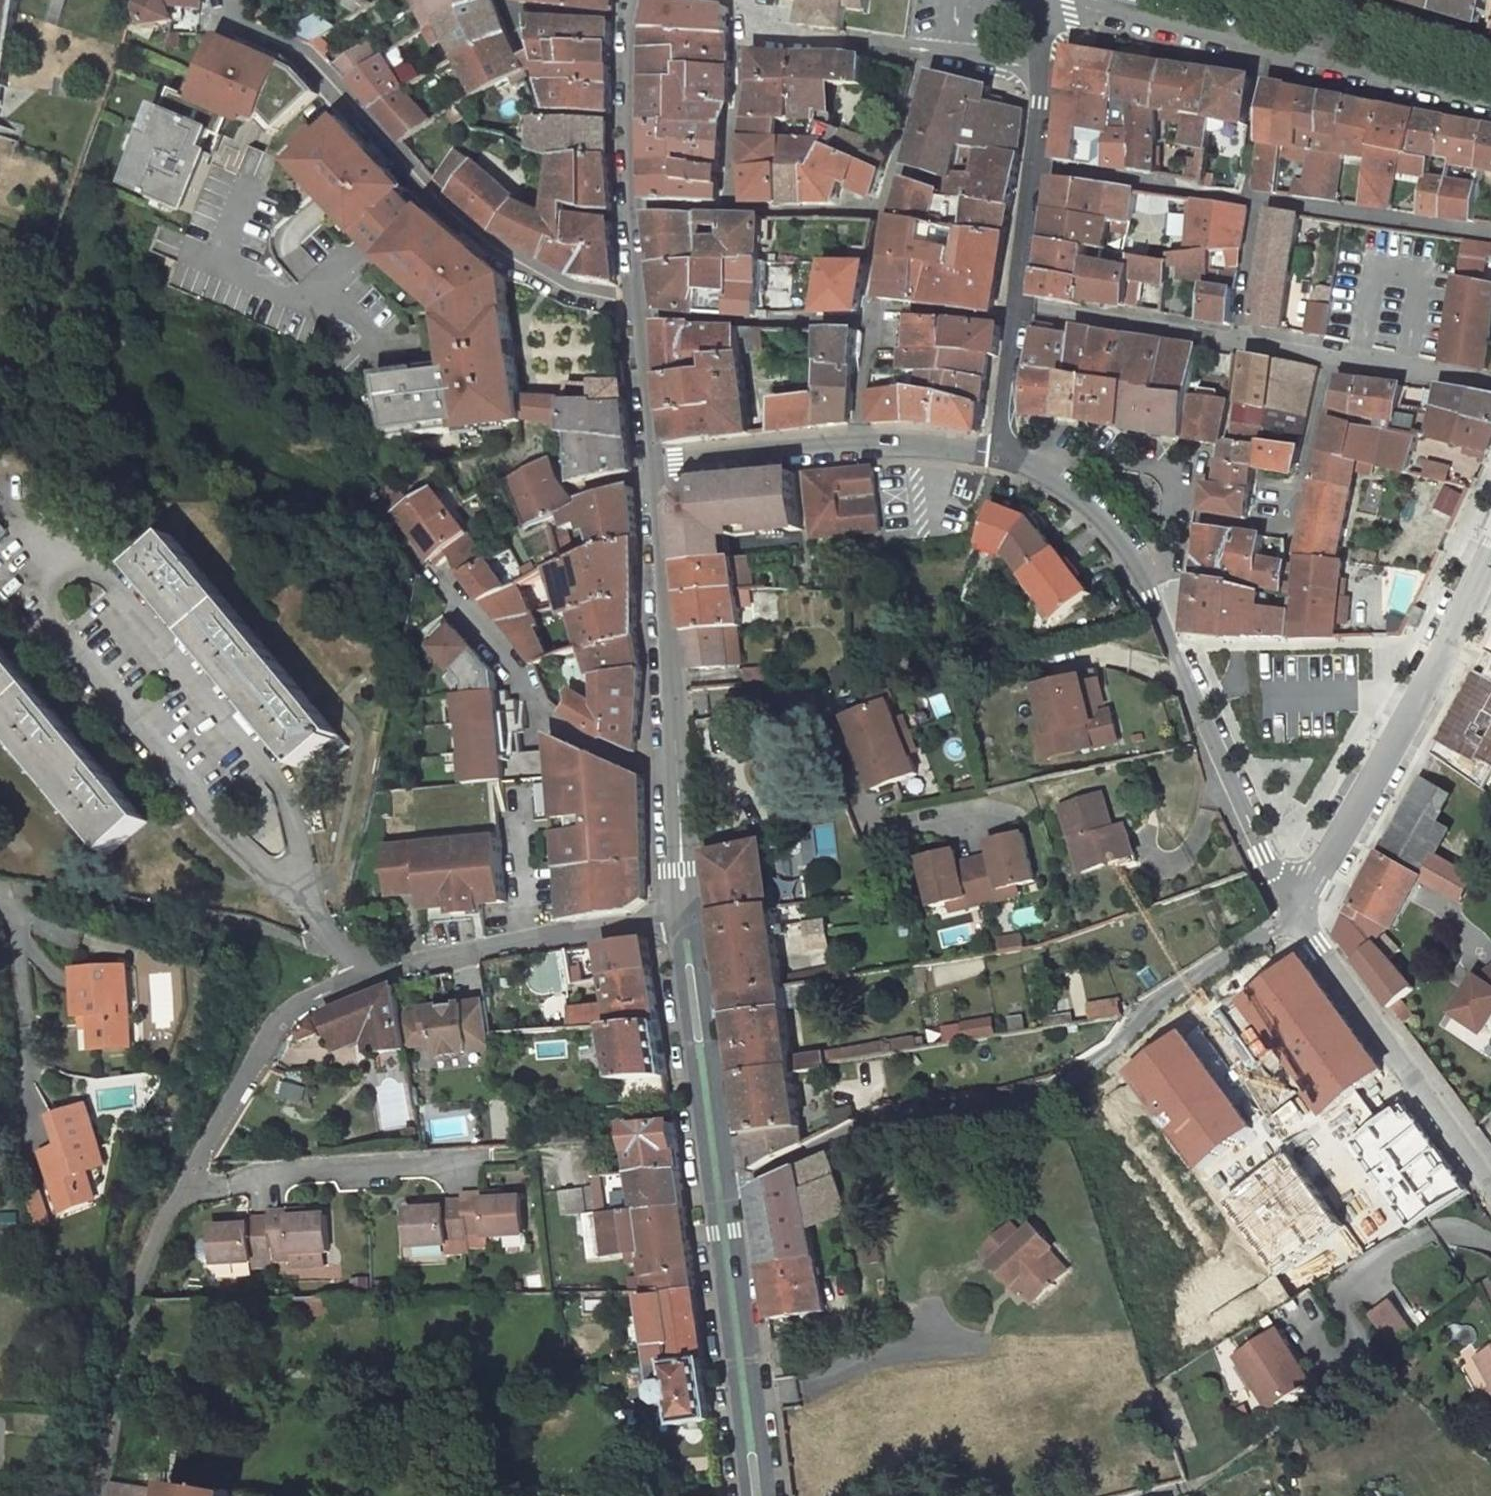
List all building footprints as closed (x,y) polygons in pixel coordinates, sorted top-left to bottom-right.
[(0,107),(19,0),(0,0),(0,107)] [(136,7),(135,12),(136,17),(139,22),(143,27),(148,29),(153,29),(161,28),(163,27),(162,25),(175,21),(170,6),(167,0),(140,0),(136,7)] [(170,6),(184,8),(201,10),(202,2),(186,0),(167,0),(170,6)] [(360,3),(368,8),(374,5),(367,0),(362,0),(360,3)] [(426,27),(438,19),(428,0),(413,0),(426,27)] [(438,19),(492,0),(428,0),(438,19)] [(438,19),(447,37),(457,58),(458,59),(509,37),(502,19),(496,0),(492,0),(438,19)] [(572,7),(585,9),(613,12),(616,0),(572,0),(572,7)] [(648,28),(677,28),(677,33),(729,34),(729,8),(729,7),(700,4),(700,5),(688,4),(688,2),(679,0),(655,0),(648,28)] [(798,24),(811,25),(810,26),(811,28),(815,26),(841,29),(843,33),(846,32),(843,29),(847,8),(864,11),(864,14),(868,14),(869,0),(802,0),(798,24)] [(1414,4),(1437,11),(1440,0),(1400,0),(1414,4)] [(1437,11),(1457,17),(1480,24),(1487,0),(1440,0),(1437,11)] [(320,15),(301,26),(296,37),(311,43),(337,27),(320,15)] [(426,27),(425,28),(433,44),(447,37),(438,19),(426,27)] [(581,21),(529,19),(534,43),(610,45),(611,45),(611,32),(612,22),(581,21)] [(677,28),(648,28),(648,40),(648,51),(729,53),(729,45),(729,34),(677,33),(677,28)] [(182,35),(172,34),(172,47),(182,47),(182,35)] [(509,37),(458,59),(476,95),(477,96),(512,78),(526,72),(519,58),(509,37)] [(299,72),(293,77),(281,63),(228,40),(226,44),(219,62),(212,59),(211,59),(201,82),(194,99),(188,97),(174,91),(162,120),(167,122),(160,139),(149,135),(127,186),(190,213),(215,155),(208,151),(216,133),(224,136),(232,116),(244,121),(247,115),(260,120),(267,115),(281,130),(319,94),(299,72)] [(219,62),(226,44),(220,42),(212,59),(219,62)] [(371,42),(364,46),(375,62),(381,58),(371,42)] [(536,50),(519,58),(526,72),(539,66),(609,66),(610,54),(610,45),(534,43),(536,50)] [(364,46),(335,67),(348,80),(375,62),(364,46)] [(1099,53),(1070,48),(1067,70),(1064,90),(1119,97),(1124,57),(1099,53)] [(754,67),(754,82),(794,83),(795,55),(789,54),(771,53),(770,51),(753,50),(753,55),(754,55),(754,67)] [(729,53),(648,51),(647,66),(647,77),(647,81),(682,82),(683,68),(698,68),(731,69),(730,61),(729,53)] [(844,55),(795,55),(794,83),(793,120),(795,119),(818,120),(817,123),(834,127),(837,120),(837,118),(836,112),(832,110),(823,108),(822,82),(837,83),(865,85),(865,58),(846,54),(844,54),(844,55)] [(375,62),(348,80),(361,95),(375,109),(375,110),(404,91),(421,80),(411,63),(394,74),(383,56),(381,58),(375,62)] [(1159,109),(1167,65),(1160,64),(1124,57),(1119,97),(1134,100),(1134,171),(1157,175),(1159,118),(1193,124),(1188,145),(1200,147),(1199,159),(1196,181),(1204,182),(1205,174),(1212,131),(1214,119),(1189,114),(1159,109)] [(905,62),(892,58),(890,63),(903,68),(905,62)] [(1189,114),(1197,70),(1187,67),(1167,65),(1159,109),(1189,114)] [(609,66),(539,66),(542,82),(611,87),(611,75),(611,67),(609,66)] [(682,82),(647,81),(646,95),(646,100),(646,114),(646,123),(670,124),(671,142),(722,143),(724,104),(698,104),(698,68),(683,68),(682,82)] [(731,69),(698,68),(698,104),(724,104),(731,105),(732,97),(732,91),(731,69)] [(1200,70),(1197,70),(1189,114),(1214,119),(1221,73),(1208,71),(1200,70)] [(526,72),(512,78),(517,91),(531,85),(526,72)] [(961,80),(934,73),(924,107),(917,131),(962,146),(966,147),(976,101),(987,104),(989,97),(991,87),(961,80)] [(1236,76),(1221,73),(1214,119),(1230,122),(1247,126),(1254,78),(1236,76)] [(194,99),(201,82),(196,80),(188,97),(194,99)] [(611,87),(542,82),(550,110),(611,114),(611,100),(611,87)] [(794,83),(754,82),(751,98),(748,112),(747,119),(778,120),(792,121),(793,120),(794,83)] [(837,83),(822,82),(823,108),(832,110),(836,112),(837,83)] [(1291,88),(1270,84),(1268,101),(1262,140),(1255,187),(1258,191),(1278,194),(1281,167),(1282,163),(1284,144),(1283,143),(1286,115),(1291,88)] [(1301,90),(1291,88),(1286,115),(1283,143),(1284,144),(1282,163),(1287,163),(1288,164),(1290,152),(1290,145),(1299,146),(1302,130),(1309,91),(1301,90)] [(1119,97),(1064,90),(1062,107),(1060,127),(1113,136),(1107,167),(1134,171),(1134,100),(1119,97)] [(404,91),(375,110),(404,143),(432,123),(404,91)] [(1318,93),(1309,91),(1302,130),(1325,134),(1327,95),(1318,93)] [(338,92),(330,99),(345,117),(353,110),(338,92)] [(1339,98),(1327,95),(1325,134),(1302,130),(1299,146),(1304,147),(1330,151),(1341,153),(1351,100),(1339,98)] [(1003,100),(989,97),(987,104),(976,101),(966,147),(1020,155),(1026,110),(1002,105),(1003,100)] [(1359,102),(1351,100),(1341,153),(1343,153),(1342,154),(1358,157),(1368,103),(1359,102)] [(1375,105),(1368,103),(1358,157),(1374,159),(1376,148),(1384,107),(1375,105)] [(459,105),(449,111),(457,124),(468,118),(459,105)] [(1400,110),(1384,107),(1376,148),(1410,155),(1411,152),(1419,113),(1400,110)] [(1431,116),(1419,113),(1411,152),(1442,157),(1448,119),(1431,116)] [(267,115),(260,120),(274,136),(281,130),(267,115)] [(167,122),(162,120),(156,118),(149,135),(160,139),(167,122)] [(778,120),(747,119),(746,130),(744,139),(777,141),(778,120)] [(1230,122),(1214,119),(1212,131),(1219,132),(1228,128),(1230,122)] [(1469,123),(1448,119),(1442,157),(1453,159),(1451,171),(1450,182),(1444,217),(1476,222),(1483,168),(1490,126),(1469,123)] [(565,400),(520,398),(512,333),(506,279),(482,258),(428,211),(424,216),(403,194),(408,190),(388,170),(343,121),(296,165),(338,211),(343,207),(350,214),(345,219),(360,234),(366,229),(390,256),(398,263),(394,268),(421,291),(426,285),(433,291),(428,297),(436,305),(443,304),(450,365),(376,375),(383,438),(459,429),(462,457),(524,442),(526,420),(563,425),(565,400)] [(536,126),(522,125),(521,141),(520,142),(534,150),(534,151),(559,159),(559,158),(589,157),(609,156),(609,141),(610,122),(538,121),(536,122),(536,126)] [(670,124),(646,123),(646,139),(645,154),(645,159),(720,167),(721,156),(722,143),(671,142),(670,124)] [(817,126),(794,125),(795,142),(833,143),(835,143),(842,129),(834,127),(817,123),(817,126)] [(1490,126),(1483,168),(1490,170),(1490,126)] [(1113,136),(1060,127),(1058,140),(1055,160),(1084,164),(1107,167),(1113,136)] [(835,143),(833,143),(831,148),(859,160),(884,170),(890,154),(891,150),(842,129),(835,143)] [(962,146),(917,131),(910,157),(908,164),(952,178),(953,178),(962,146)] [(208,151),(215,155),(224,136),(216,133),(208,151)] [(777,141),(744,139),(745,155),(745,164),(745,169),(783,167),(812,168),(819,168),(831,148),(833,143),(795,142),(777,141)] [(1299,146),(1290,145),(1290,152),(1303,154),(1304,147),(1299,146)] [(966,147),(962,146),(953,178),(952,178),(950,196),(968,199),(1012,205),(1016,185),(1020,155),(966,147)] [(1330,151),(1304,147),(1303,154),(1303,156),(1328,160),(1329,156),(1330,151)] [(819,168),(812,168),(810,203),(824,203),(836,204),(843,182),(849,185),(859,160),(831,148),(819,168)] [(1374,159),(1365,206),(1393,210),(1399,178),(1400,174),(1406,175),(1405,180),(1412,181),(1413,176),(1422,177),(1421,182),(1426,183),(1426,178),(1430,179),(1432,160),(1410,156),(1410,155),(1376,148),(1374,159)] [(458,152),(438,181),(453,195),(473,213),(500,234),(522,204),(476,164),(458,152)] [(609,156),(589,157),(588,210),(613,211),(610,177),(609,156)] [(1328,160),(1303,156),(1300,167),(1301,168),(1324,173),(1328,160)] [(1336,157),(1329,156),(1328,160),(1324,173),(1322,180),(1338,183),(1341,162),(1335,161),(1336,157)] [(500,234),(501,235),(544,259),(545,260),(557,238),(572,245),(570,217),(570,206),(588,210),(589,157),(559,158),(559,159),(550,216),(522,204),(500,234)] [(1453,159),(1442,157),(1440,169),(1451,171),(1453,159)] [(1199,159),(1189,158),(1186,179),(1196,181),(1199,159)] [(720,167),(645,159),(645,169),(645,178),(682,179),(682,182),(719,185),(720,176),(720,167)] [(884,170),(859,160),(849,185),(851,186),(873,196),(884,170)] [(783,167),(745,169),(746,177),(747,187),(748,203),(781,203),(783,167)] [(812,168),(783,167),(781,203),(806,203),(810,203),(812,168)] [(1324,173),(1301,168),(1298,181),(1320,186),(1322,180),(1324,173)] [(1214,175),(1205,174),(1204,182),(1203,188),(1213,188),(1214,175)] [(682,179),(645,178),(646,190),(646,200),(718,202),(719,185),(682,182),(682,179)] [(1054,178),(1050,210),(1080,215),(1086,182),(1075,181),(1054,178)] [(1450,182),(1430,179),(1426,178),(1426,183),(1421,214),(1432,216),(1444,217),(1450,182)] [(938,190),(904,179),(901,190),(894,215),(892,214),(892,215),(894,215),(915,219),(945,228),(964,230),(968,199),(950,196),(940,194),(941,193),(938,190)] [(1298,181),(1296,180),(1294,196),(1316,199),(1320,186),(1298,181)] [(1338,183),(1322,180),(1320,186),(1316,199),(1336,202),(1338,183)] [(1086,182),(1080,215),(1113,220),(1115,220),(1130,224),(1132,222),(1136,192),(1121,190),(1109,188),(1110,185),(1086,182)] [(1012,205),(968,199),(964,230),(1007,234),(1011,211),(1012,205)] [(1248,208),(1191,199),(1187,253),(1212,251),(1242,249),(1248,208)] [(343,207),(338,211),(345,219),(350,214),(343,207)] [(1080,215),(1050,210),(1049,217),(1046,240),(1090,249),(1090,247),(1105,249),(1113,220),(1080,215)] [(1286,214),(1271,211),(1269,225),(1260,277),(1261,277),(1289,282),(1299,216),(1286,214)] [(762,246),(763,217),(740,217),(702,215),(648,214),(649,220),(651,244),(653,263),(704,260),(733,260),(762,260),(762,246)] [(894,215),(892,215),(891,221),(885,259),(922,264),(925,264),(930,264),(939,265),(956,267),(957,257),(959,250),(964,230),(945,228),(915,219),(894,215)] [(611,222),(570,217),(572,245),(614,250),(613,238),(611,222)] [(771,217),(763,217),(762,246),(770,246),(771,217)] [(1130,224),(1115,220),(1113,231),(1128,234),(1130,224)] [(930,264),(925,264),(921,304),(933,306),(962,309),(993,313),(1007,234),(964,230),(959,250),(957,257),(956,267),(939,265),(930,264)] [(572,245),(557,238),(545,260),(577,278),(616,284),(615,263),(614,250),(572,245)] [(1090,249),(1046,240),(1045,245),(1042,271),(1086,280),(1089,259),(1090,249)] [(1466,240),(1464,251),(1482,253),(1481,255),(1490,256),(1490,244),(1466,240)] [(1105,249),(1090,247),(1090,249),(1089,259),(1129,266),(1131,256),(1108,251),(1108,249),(1105,249)] [(871,249),(853,248),(853,264),(868,265),(871,249)] [(1212,251),(1210,267),(1240,266),(1242,249),(1212,251)] [(1187,253),(1170,254),(1170,262),(1170,264),(1181,265),(1179,279),(1208,282),(1209,278),(1210,267),(1212,251),(1187,253)] [(1170,262),(1131,256),(1129,266),(1133,267),(1131,279),(1167,286),(1170,264),(1170,262)] [(922,264),(885,259),(880,299),(894,301),(921,304),(925,264),(922,264)] [(1129,266),(1089,259),(1086,280),(1083,299),(1108,303),(1127,307),(1131,279),(1133,267),(1129,266)] [(704,260),(653,263),(653,265),(655,284),(657,309),(698,313),(704,260)] [(733,260),(704,260),(698,313),(701,313),(729,315),(733,260)] [(762,260),(733,260),(729,315),(757,317),(758,311),(759,295),(760,283),(767,284),(768,262),(762,261),(762,260)] [(1460,277),(1490,283),(1490,281),(1490,267),(1463,261),(1460,277)] [(868,265),(853,264),(829,264),(819,312),(859,311),(868,265)] [(1086,280),(1042,271),(1038,298),(1062,302),(1082,306),(1083,299),(1086,280)] [(1238,276),(1223,274),(1222,280),(1221,287),(1236,290),(1238,276)] [(1261,277),(1259,285),(1254,324),(1265,327),(1282,330),(1289,282),(1261,277)] [(1458,277),(1445,362),(1465,366),(1490,371),(1490,369),(1490,283),(1460,277),(1458,277)] [(1222,280),(1209,278),(1208,282),(1208,285),(1221,287),(1222,280)] [(426,285),(421,291),(428,297),(433,291),(426,285)] [(1208,285),(1207,285),(1203,320),(1216,322),(1231,325),(1236,290),(1221,287),(1208,285)] [(1331,306),(1312,303),(1307,335),(1326,338),(1331,306)] [(948,321),(903,317),(901,340),(904,340),(904,351),(909,351),(947,353),(947,351),(948,321)] [(985,325),(948,321),(947,351),(989,355),(998,357),(1001,326),(985,325)] [(694,324),(658,322),(658,328),(660,354),(662,378),(713,374),(712,359),(744,356),(744,355),(741,329),(713,328),(694,327),(694,324)] [(1077,329),(1037,322),(1034,340),(1031,370),(1065,373),(1072,374),(1077,329)] [(755,329),(741,329),(744,355),(758,354),(755,329)] [(765,329),(755,329),(758,354),(765,353),(765,329)] [(858,329),(823,330),(822,363),(821,377),(821,380),(821,389),(852,391),(854,364),(858,329)] [(1079,329),(1077,329),(1072,374),(1090,378),(1091,378),(1097,332),(1079,329)] [(1100,332),(1097,332),(1091,378),(1118,382),(1125,336),(1112,334),(1100,332)] [(1128,337),(1125,336),(1118,382),(1130,384),(1156,392),(1166,343),(1147,339),(1128,337)] [(1200,348),(1166,343),(1156,392),(1191,397),(1200,348)] [(901,350),(899,350),(898,371),(907,371),(909,351),(904,351),(901,351),(901,350)] [(947,353),(909,351),(907,371),(924,371),(942,371),(986,381),(989,355),(947,351),(947,353)] [(713,374),(662,378),(663,382),(664,392),(666,411),(668,433),(669,445),(715,439),(752,434),(744,356),(712,359),(713,374)] [(1263,358),(1247,356),(1244,379),(1241,404),(1270,409),(1278,361),(1263,358)] [(1319,368),(1278,361),(1270,409),(1267,428),(1266,432),(1303,436),(1319,368)] [(822,363),(795,365),(797,380),(821,377),(822,363)] [(898,371),(875,370),(873,392),(907,389),(907,371),(898,371)] [(1065,373),(1031,370),(1023,413),(1040,415),(1058,417),(1065,373)] [(942,371),(924,371),(922,390),(946,393),(984,404),(986,383),(986,381),(942,371)] [(1072,374),(1065,373),(1058,417),(1069,418),(1082,420),(1090,378),(1072,374)] [(1091,378),(1090,378),(1082,420),(1100,423),(1122,428),(1130,384),(1118,382),(1091,378)] [(1350,379),(1340,378),(1333,408),(1356,415),(1362,381),(1350,379)] [(805,398),(775,402),(772,432),(798,429),(819,427),(821,396),(821,389),(821,380),(804,382),(805,398)] [(1380,383),(1362,381),(1356,415),(1365,416),(1363,427),(1395,431),(1399,405),(1403,386),(1380,383)] [(567,400),(565,400),(563,425),(563,433),(573,434),(572,482),(632,472),(631,456),(629,433),(627,407),(625,384),(595,383),(598,400),(567,400)] [(1156,392),(1130,384),(1122,428),(1149,433),(1184,439),(1191,397),(1156,392)] [(1441,386),(1440,391),(1436,409),(1490,424),(1490,396),(1471,392),(1441,386)] [(912,388),(912,389),(909,422),(917,422),(939,424),(946,393),(922,390),(912,388)] [(852,391),(821,389),(821,396),(819,427),(836,425),(850,423),(852,391)] [(873,392),(871,392),(872,420),(872,424),(878,424),(878,423),(893,422),(909,422),(912,389),(907,389),(873,392)] [(1220,392),(1201,389),(1200,396),(1219,399),(1220,392)] [(1427,389),(1422,409),(1436,411),(1436,409),(1440,391),(1427,389)] [(984,404),(946,393),(939,424),(949,426),(981,433),(984,404)] [(1193,395),(1186,439),(1205,442),(1220,445),(1223,434),(1229,400),(1219,399),(1200,396),(1193,395)] [(1270,409),(1241,404),(1238,424),(1267,428),(1270,409)] [(1422,409),(1399,405),(1395,431),(1419,434),(1420,434),(1430,437),(1436,411),(1422,409)] [(1436,409),(1436,411),(1430,437),(1469,448),(1475,449),(1473,455),(1487,459),(1490,450),(1490,424),(1436,409)] [(1357,427),(1330,418),(1327,431),(1322,453),(1351,460),(1357,427)] [(1267,428),(1238,424),(1235,442),(1264,448),(1264,443),(1266,432),(1267,428)] [(1363,427),(1357,427),(1351,460),(1351,461),(1357,462),(1374,465),(1379,466),(1379,467),(1410,474),(1420,434),(1419,434),(1395,431),(1363,427)] [(1225,454),(1222,462),(1253,468),(1261,469),(1294,474),(1301,447),(1264,443),(1264,448),(1235,442),(1227,446),(1225,454)] [(1351,460),(1322,453),(1321,456),(1308,512),(1297,556),(1297,557),(1300,557),(1336,562),(1352,492),(1350,492),(1355,473),(1357,462),(1351,461),(1351,460)] [(551,459),(508,481),(527,528),(536,523),(549,520),(562,515),(578,507),(577,507),(557,479),(551,459)] [(1253,468),(1222,462),(1220,476),(1218,487),(1251,493),(1253,468)] [(1374,465),(1357,462),(1355,473),(1371,477),(1373,471),(1374,465)] [(1449,468),(1428,463),(1425,478),(1432,480),(1445,483),(1449,468)] [(839,472),(804,474),(809,537),(879,531),(876,502),(869,503),(868,493),(876,493),(874,468),(839,472)] [(700,482),(675,512),(679,563),(728,559),(726,536),(802,529),(797,474),(700,482)] [(1432,480),(1415,516),(1451,533),(1472,489),(1445,483),(1432,480)] [(1218,487),(1206,485),(1204,498),(1203,511),(1247,519),(1251,493),(1218,487)] [(583,501),(584,503),(588,520),(596,549),(610,546),(638,539),(636,514),(634,488),(611,494),(583,501)] [(438,490),(399,514),(403,520),(416,538),(433,561),(438,557),(447,550),(458,569),(483,553),(438,490)] [(876,493),(868,493),(869,503),(876,502),(876,493)] [(398,494),(388,503),(394,510),(405,500),(398,494)] [(381,497),(377,500),(366,511),(387,534),(403,520),(399,514),(394,510),(388,503),(381,497)] [(562,516),(566,529),(588,520),(584,503),(581,505),(577,507),(578,507),(562,515),(562,516)] [(1019,515),(995,505),(980,542),(1007,552),(1031,520),(1019,515)] [(1021,510),(1019,515),(1031,520),(1034,516),(1021,510)] [(562,515),(549,520),(561,563),(574,558),(566,529),(562,516),(562,515)] [(1043,527),(1034,516),(1031,520),(1039,530),(1043,527)] [(1039,530),(1031,520),(1007,552),(1024,574),(1055,551),(1039,530)] [(1237,532),(1200,526),(1197,553),(1194,578),(1232,583),(1232,581),(1237,532)] [(1264,536),(1237,532),(1232,581),(1293,594),(1296,565),(1261,558),(1264,536)] [(173,535),(134,568),(302,768),(326,748),(335,760),(352,747),(342,735),(341,736),(173,535)] [(416,538),(413,541),(429,563),(433,561),(416,538)] [(549,568),(541,573),(544,579),(551,575),(564,615),(570,613),(604,603),(637,594),(638,594),(638,569),(638,563),(638,539),(610,546),(596,549),(574,558),(561,563),(549,568)] [(1066,562),(1057,549),(1055,551),(1024,574),(1023,575),(1039,597),(1074,571),(1066,562)] [(1376,552),(1358,552),(1358,561),(1376,561),(1376,552)] [(1336,562),(1300,557),(1291,638),(1335,638),(1336,622),(1346,623),(1349,598),(1339,597),(1343,562),(1336,562)] [(728,559),(679,563),(681,579),(682,594),(738,588),(735,559),(735,558),(728,559)] [(750,558),(735,559),(738,588),(751,588),(755,588),(754,573),(752,574),(750,558)] [(1070,559),(1066,562),(1074,571),(1077,569),(1070,559)] [(490,562),(462,575),(473,589),(482,601),(509,589),(508,588),(490,562)] [(535,564),(525,569),(530,578),(540,573),(535,564)] [(1374,582),(1376,568),(1357,565),(1355,579),(1374,582)] [(1077,569),(1074,571),(1081,581),(1084,578),(1077,569)] [(1074,571),(1039,597),(1056,619),(1090,593),(1081,581),(1074,571)] [(1190,615),(1187,635),(1224,640),(1289,639),(1292,599),(1269,595),(1231,586),(1232,583),(1194,578),(1193,588),(1190,615)] [(509,589),(482,601),(499,622),(532,614),(531,612),(519,586),(518,584),(508,588),(509,589)] [(738,588),(682,594),(683,603),(684,614),(685,632),(739,627),(743,626),(740,607),(738,588)] [(751,588),(738,588),(740,607),(754,606),(751,588)] [(604,603),(570,613),(571,618),(575,617),(584,652),(604,648),(603,644),(636,637),(637,615),(637,594),(604,603)] [(553,607),(551,601),(535,605),(536,611),(553,607)] [(1426,611),(1417,607),(1408,624),(1418,629),(1426,611)] [(532,614),(499,622),(531,664),(548,659),(534,628),(538,626),(532,612),(531,612),(532,614)] [(497,692),(495,673),(479,656),(445,618),(423,638),(467,687),(468,696),(459,696),(466,784),(553,777),(551,750),(521,752),(517,700),(509,700),(508,691),(497,692)] [(739,627),(685,632),(686,639),(687,654),(689,669),(742,664),(739,627)] [(604,648),(584,652),(592,679),(603,678),(603,676),(642,670),(639,653),(636,637),(603,644),(604,648)] [(111,854),(149,822),(0,644),(0,721),(111,854)] [(778,668),(745,669),(746,685),(779,684),(778,668)] [(1097,668),(1082,671),(1084,678),(1093,717),(1107,714),(1097,668)] [(572,703),(564,712),(588,729),(589,730),(605,739),(634,752),(638,707),(642,670),(603,676),(603,678),(603,708),(572,691),(569,695),(572,703)] [(848,670),(835,671),(836,687),(849,686),(848,670)] [(1082,671),(1066,675),(1068,681),(1084,678),(1082,671)] [(1066,675),(1052,678),(1054,684),(1068,681),(1066,675)] [(1052,678),(1037,682),(1049,732),(1042,734),(1047,757),(1120,742),(1113,712),(1107,714),(1093,717),(1084,678),(1068,681),(1054,684),(1052,678)] [(1451,736),(1490,765),(1490,694),(1485,689),(1451,736)] [(889,701),(846,717),(855,739),(850,741),(861,770),(866,768),(875,790),(917,774),(910,754),(903,737),(897,720),(889,701)] [(905,718),(897,720),(903,737),(911,734),(905,718)] [(551,750),(553,777),(556,819),(571,818),(572,830),(558,831),(559,832),(557,832),(559,868),(645,860),(645,817),(644,776),(553,736),(550,734),(551,750)] [(910,754),(917,751),(911,734),(903,737),(910,754)] [(1442,796),(1420,783),(1402,814),(1380,853),(1423,878),(1435,856),(1449,832),(1430,820),(1442,796)] [(1103,794),(1061,807),(1082,872),(1117,861),(1121,859),(1112,831),(1115,830),(1114,828),(1103,794)] [(571,818),(556,819),(557,832),(559,832),(558,831),(572,830),(571,818)] [(1125,824),(1114,828),(1115,830),(1112,831),(1121,859),(1117,861),(1119,866),(1136,861),(1125,824)] [(763,832),(757,834),(759,843),(766,842),(763,832)] [(949,852),(921,859),(932,907),(949,903),(968,898),(967,896),(984,892),(1001,888),(1001,890),(1020,885),(1037,881),(1025,833),(996,840),(1000,854),(992,855),(959,863),(952,865),(949,852)] [(713,884),(717,915),(774,907),(766,842),(759,843),(757,834),(724,841),(726,850),(709,854),(713,884)] [(501,838),(384,847),(388,895),(421,892),(422,909),(453,906),(454,914),(472,913),(472,905),(482,904),(506,902),(501,838)] [(996,840),(989,842),(992,855),(1000,854),(996,840)] [(724,841),(708,844),(709,854),(726,850),(724,841)] [(956,850),(949,852),(952,865),(959,863),(956,850)] [(1356,961),(1370,950),(1360,941),(1378,919),(1394,928),(1422,880),(1423,878),(1380,853),(1365,879),(1343,918),(1336,937),(1356,961)] [(1475,879),(1435,856),(1423,878),(1422,880),(1461,903),(1475,879)] [(645,860),(559,868),(562,919),(631,911),(646,900),(646,879),(645,860)] [(1001,888),(984,892),(987,904),(1022,895),(1020,885),(1001,890),(1001,888)] [(968,898),(949,903),(952,912),(987,904),(984,892),(967,896),(968,898)] [(813,896),(805,897),(806,905),(814,904),(813,896)] [(483,912),(482,904),(472,905),(472,913),(483,912)] [(792,906),(774,908),(776,927),(794,925),(792,906)] [(774,907),(717,915),(717,917),(722,951),(727,994),(783,986),(800,983),(837,978),(837,977),(835,966),(782,976),(777,935),(787,934),(786,928),(777,929),(776,927),(774,908),(774,907)] [(1394,928),(1378,919),(1360,941),(1370,950),(1376,944),(1386,936),(1394,928)] [(827,921),(805,923),(809,951),(831,947),(827,921)] [(1023,936),(999,940),(1001,952),(1025,948),(1023,936)] [(1391,941),(1386,936),(1376,944),(1381,950),(1391,941)] [(647,938),(601,945),(604,966),(606,978),(652,971),(650,956),(647,938)] [(1370,950),(1356,961),(1365,974),(1397,1017),(1407,1010),(1400,1001),(1415,989),(1390,960),(1401,950),(1391,941),(1381,950),(1376,944),(1370,950)] [(576,949),(567,950),(569,962),(578,961),(576,949)] [(1335,1013),(1295,957),(1243,993),(1321,1104),(1373,1068),(1335,1013)] [(848,962),(835,965),(835,966),(837,977),(850,975),(848,962)] [(578,966),(569,967),(572,984),(596,980),(594,967),(593,964),(578,966)] [(604,966),(594,967),(596,980),(606,978),(604,966)] [(129,967),(114,968),(116,1003),(120,1003),(121,1022),(132,1022),(129,967)] [(114,968),(74,970),(77,1016),(81,1016),(90,1016),(91,1028),(92,1050),(133,1048),(132,1022),(121,1022),(120,1003),(116,1003),(114,968)] [(1490,994),(1490,970),(1475,983),(1490,994)] [(611,1005),(574,1009),(577,1029),(606,1028),(659,1024),(655,996),(652,971),(606,978),(611,1005)] [(1470,980),(1446,1016),(1475,1035),(1490,1012),(1490,994),(1475,983),(1470,980)] [(800,983),(783,986),(786,1006),(803,1004),(800,983)] [(783,986),(727,994),(728,1003),(733,1039),(738,1075),(794,1067),(795,1073),(827,1068),(826,1063),(917,1049),(916,1038),(793,1057),(786,1006),(783,986)] [(398,987),(324,1015),(335,1043),(374,1029),(379,1053),(409,1051),(398,987)] [(487,1002),(425,1010),(428,1034),(435,1033),(438,1056),(471,1052),(472,1045),(493,1042),(487,1002)] [(1103,1003),(1088,1005),(1089,1013),(1105,1011),(1104,1007),(1103,1003)] [(1113,1006),(1104,1007),(1105,1011),(1089,1013),(1091,1022),(1115,1019),(1113,1006)] [(1407,1010),(1397,1017),(1403,1025),(1413,1018),(1407,1010)] [(1072,1014),(1057,1016),(1058,1027),(1073,1025),(1072,1014)] [(90,1016),(81,1016),(82,1028),(91,1028),(90,1016)] [(961,1019),(963,1040),(998,1036),(996,1016),(961,1019)] [(1057,1016),(1045,1018),(1047,1029),(1058,1027),(1057,1016)] [(1010,1019),(1013,1034),(1026,1032),(1024,1017),(1010,1019)] [(310,1020),(295,1032),(301,1040),(319,1033),(312,1020),(310,1020)] [(659,1024),(606,1028),(613,1081),(620,1080),(667,1077),(663,1050),(659,1024)] [(560,1030),(493,1034),(495,1045),(561,1040),(560,1030)] [(1246,1129),(1175,1032),(1126,1067),(1196,1164),(1246,1129)] [(916,1038),(917,1049),(925,1047),(923,1037),(916,1038)] [(493,1042),(472,1045),(471,1052),(494,1048),(493,1042)] [(794,1067),(738,1075),(741,1101),(748,1150),(750,1171),(804,1144),(795,1073),(794,1067)] [(309,1069),(292,1071),(280,1099),(314,1108),(309,1069)] [(667,1077),(620,1080),(622,1103),(670,1100),(667,1077)] [(1426,1144),(1395,1103),(1350,1137),(1415,1222),(1460,1188),(1426,1144)] [(87,1106),(51,1118),(61,1147),(52,1149),(57,1164),(46,1168),(57,1199),(93,1188),(87,1172),(107,1165),(87,1106)] [(852,1108),(830,1113),(833,1129),(854,1118),(852,1108)] [(674,1123),(625,1127),(632,1174),(680,1171),(677,1148),(674,1123)] [(588,1146),(578,1146),(580,1164),(582,1164),(590,1163),(588,1146)] [(52,1149),(42,1153),(46,1168),(57,1164),(52,1149)] [(828,1153),(753,1191),(756,1217),(762,1262),(766,1289),(770,1319),(825,1311),(811,1227),(809,1217),(825,1210),(829,1220),(847,1214),(828,1153)] [(1337,1225),(1282,1155),(1223,1201),(1278,1271),(1337,1225)] [(590,1163),(582,1164),(589,1214),(599,1214),(594,1177),(592,1163),(590,1163)] [(632,1174),(594,1177),(599,1214),(685,1210),(683,1189),(680,1171),(632,1174)] [(93,1188),(57,1199),(61,1211),(97,1199),(93,1188)] [(39,1192),(26,1196),(32,1212),(44,1208),(39,1192)] [(486,1193),(465,1194),(465,1200),(468,1246),(489,1245),(489,1236),(525,1234),(523,1197),(487,1199),(486,1193)] [(445,1207),(408,1209),(410,1246),(447,1244),(447,1253),(468,1252),(468,1246),(465,1200),(444,1201),(445,1207)] [(44,1208),(32,1212),(37,1227),(49,1222),(44,1208)] [(685,1210),(599,1214),(603,1258),(603,1259),(612,1258),(612,1255),(630,1253),(631,1264),(644,1262),(647,1282),(648,1291),(642,1291),(643,1299),(696,1292),(690,1249),(685,1210)] [(825,1210),(809,1217),(811,1227),(829,1220),(825,1210)] [(270,1212),(270,1218),(272,1256),(272,1266),(294,1265),(294,1261),(293,1253),(323,1252),(330,1252),(328,1215),(291,1217),(291,1211),(270,1212)] [(589,1214),(586,1214),(591,1260),(603,1258),(599,1214),(589,1214)] [(0,1215),(0,1224),(21,1224),(19,1215),(0,1215)] [(1490,1235),(1490,1228),(1482,1215),(1457,1232),(1470,1250),(1490,1235)] [(249,1225),(213,1227),(213,1239),(215,1262),(215,1264),(252,1262),(252,1257),(272,1256),(270,1218),(249,1219),(249,1225)] [(982,1251),(1011,1285),(1015,1281),(1023,1290),(1034,1302),(1067,1272),(1049,1251),(1053,1247),(1034,1226),(1023,1237),(1012,1225),(982,1251)] [(29,1237),(10,1236),(9,1247),(28,1249),(29,1237)] [(215,1262),(213,1239),(203,1239),(198,1244),(199,1258),(204,1263),(215,1262)] [(879,1246),(864,1249),(867,1263),(882,1260),(879,1246)] [(323,1252),(293,1253),(294,1261),(323,1260),(323,1252)] [(272,1256),(252,1257),(252,1262),(252,1268),(273,1267),(272,1266),(272,1256)] [(1023,1290),(1015,1281),(1011,1285),(1019,1293),(1023,1290)] [(647,1282),(633,1282),(634,1291),(642,1291),(648,1291),(647,1282)] [(696,1292),(643,1299),(651,1365),(668,1362),(668,1366),(704,1362),(699,1320),(696,1292)] [(1392,1301),(1372,1316),(1394,1348),(1415,1334),(1392,1301)] [(1269,1316),(1261,1321),(1266,1329),(1274,1324),(1269,1316)] [(1312,1383),(1279,1330),(1236,1357),(1268,1409),(1312,1383)] [(1230,1342),(1215,1347),(1224,1373),(1238,1368),(1230,1342)] [(1479,1358),(1490,1380),(1490,1351),(1479,1358)] [(668,1362),(651,1365),(654,1387),(660,1386),(660,1387),(655,1393),(656,1401),(663,1407),(672,1406),(675,1426),(712,1421),(707,1386),(704,1362),(668,1366),(668,1362)] [(797,1379),(776,1381),(779,1405),(800,1403),(797,1379)] [(111,1484),(109,1495),(142,1495),(143,1490),(111,1484)] [(177,1486),(175,1495),(236,1495),(177,1486)]
